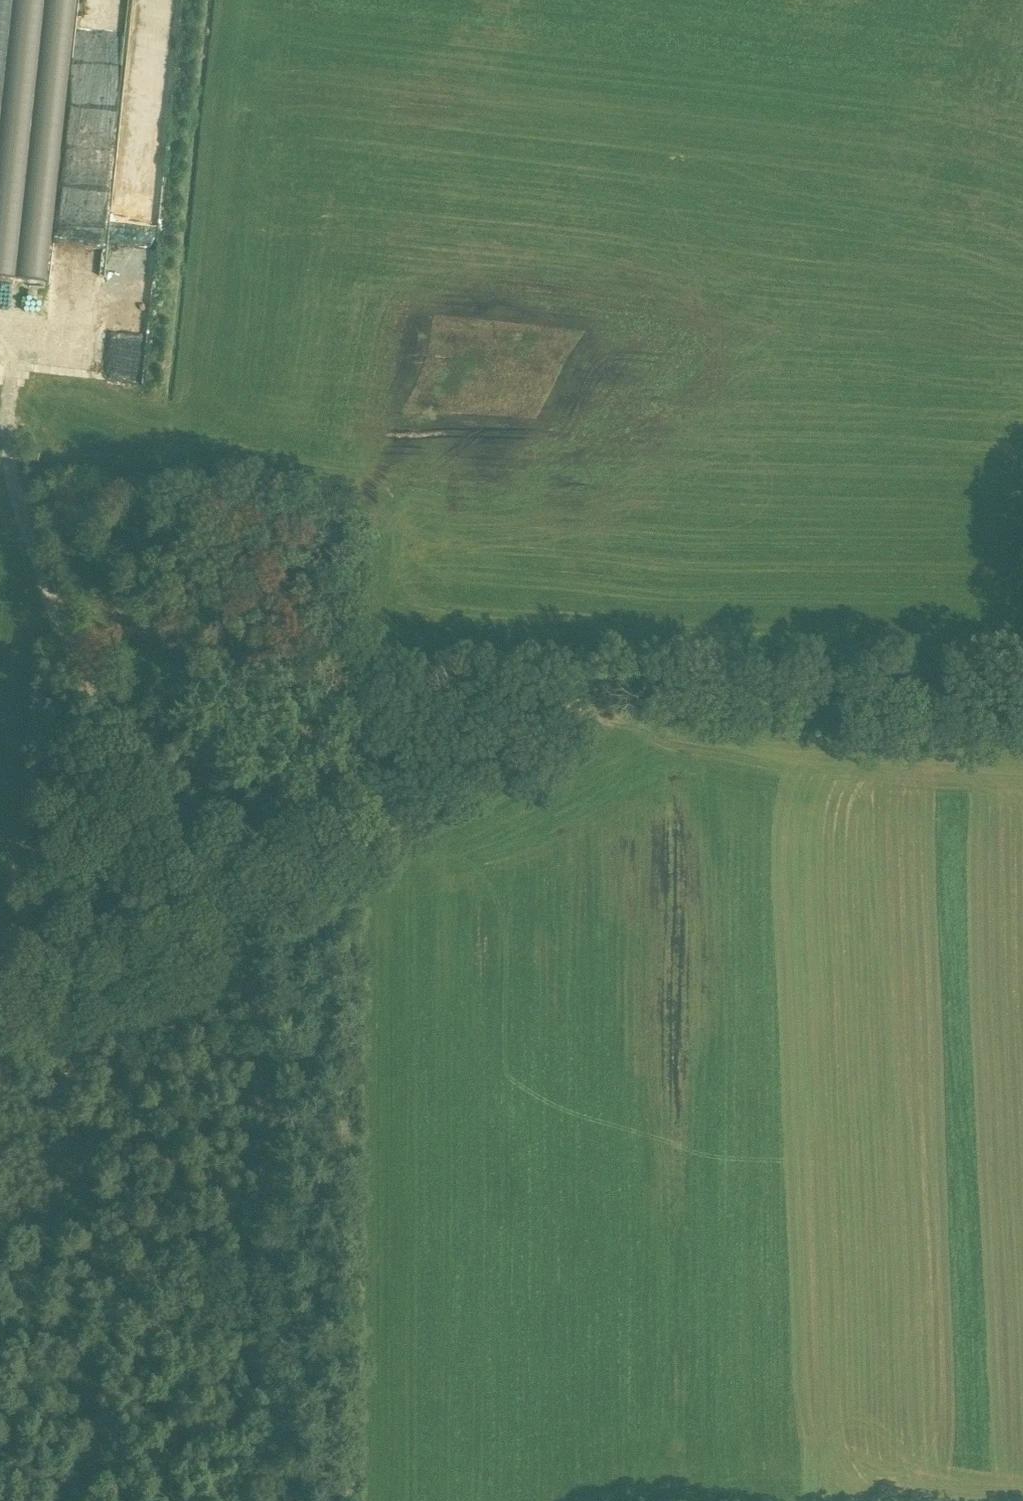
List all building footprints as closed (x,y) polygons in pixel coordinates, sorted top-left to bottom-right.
[(47,282),(77,0),(0,0),(0,277),(47,282)] [(93,3),(91,31),(106,32),(108,4),(93,3)]
